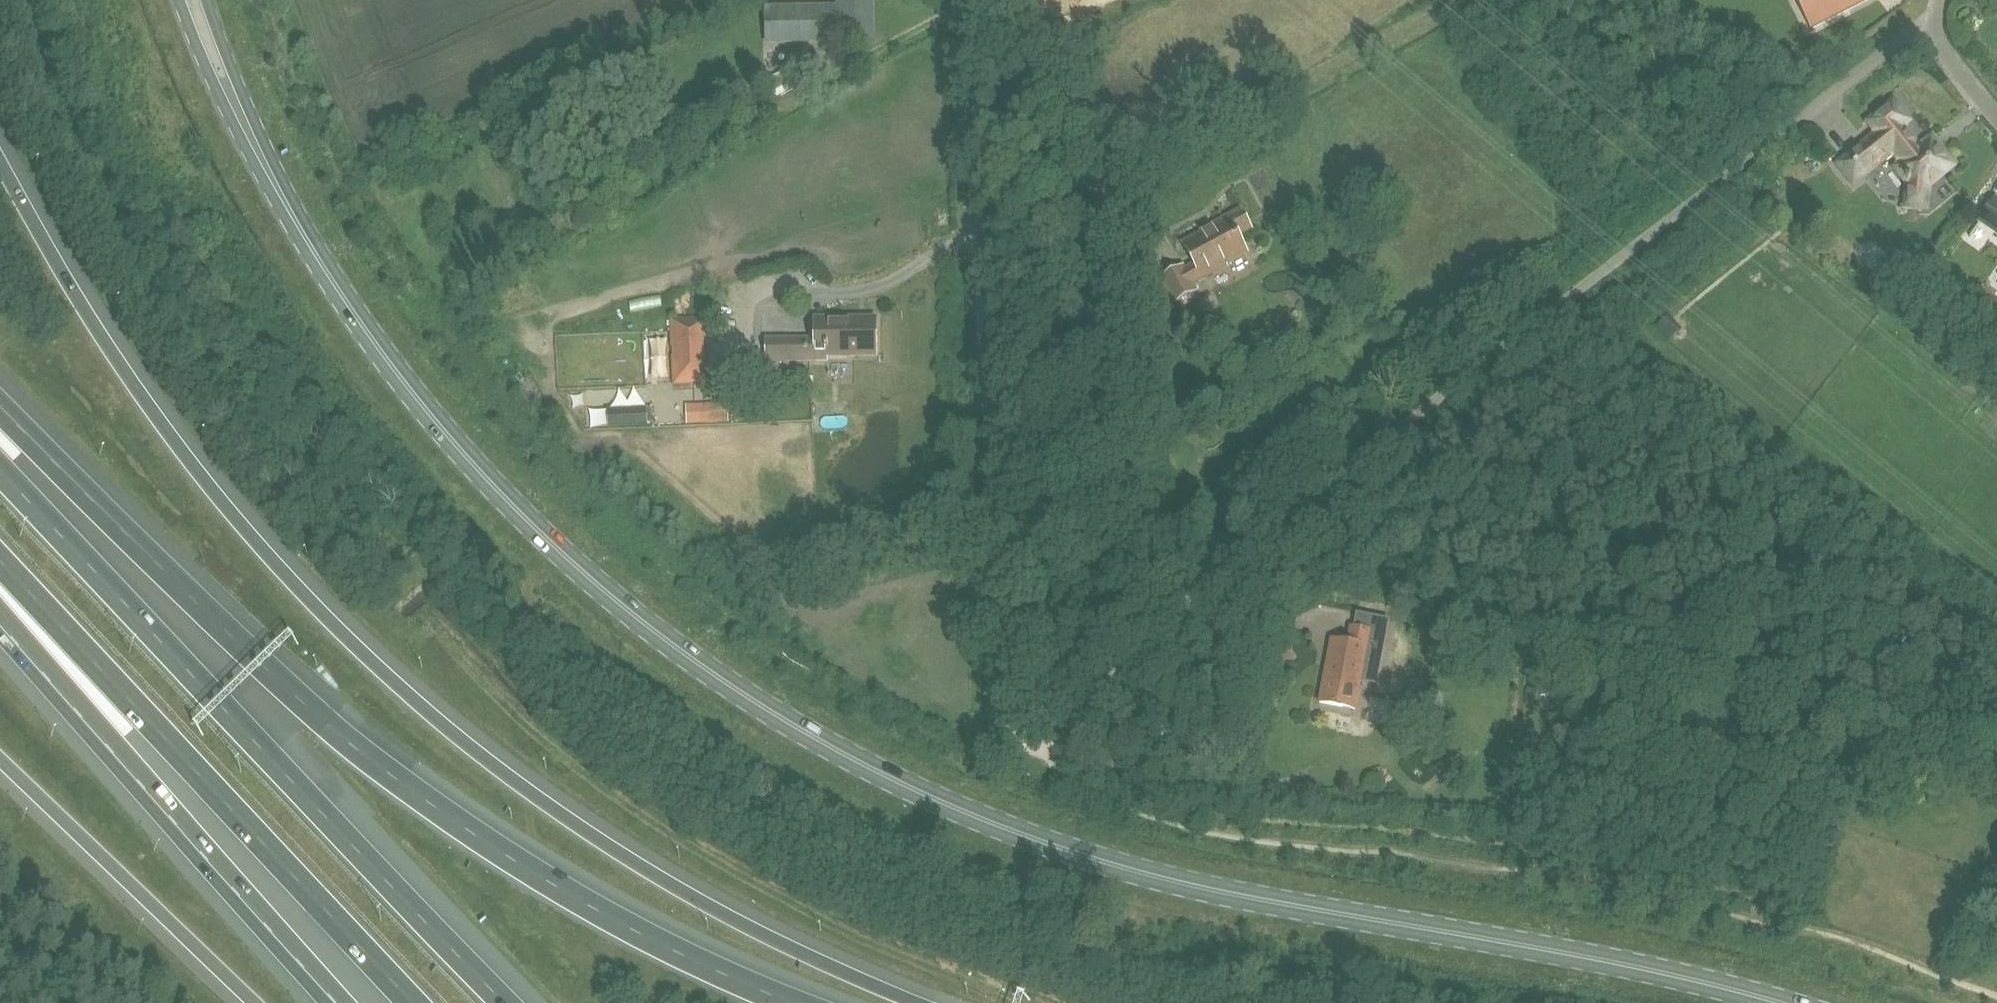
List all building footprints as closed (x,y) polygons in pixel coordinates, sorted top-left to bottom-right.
[(767,8),(768,40),(840,39),(840,43),(872,43),(871,0),(839,0),(840,7),(767,8)] [(1812,28),(1866,0),(1797,0),(1812,28)] [(840,43),(840,39),(767,40),(767,75),(817,75),(817,61),(824,61),(833,53),(833,45),(840,45),(840,43)] [(1909,121),(1894,103),(1869,123),(1877,135),(1839,165),(1844,170),(1850,166),(1861,179),(1894,152),(1902,162),(1896,167),(1909,183),(1907,205),(1927,207),(1929,186),(1954,167),(1941,151),(1936,155),(1927,143),(1921,148),(1903,126),(1909,121)] [(1996,202),(1982,222),(1996,233),(1996,203),(1996,202)] [(1162,279),(1174,302),(1197,290),(1193,284),(1213,274),(1210,269),(1225,262),(1226,264),(1248,253),(1239,236),(1253,229),(1243,210),(1218,223),(1219,225),(1184,243),(1197,268),(1188,273),(1184,267),(1162,279)] [(1655,326),(1656,326),(1669,341),(1683,329),(1670,313),(1655,326)] [(710,335),(709,317),(670,318),(673,386),(706,384),(704,335),(710,335)] [(828,356),(877,356),(876,317),(815,318),(815,338),(767,339),(767,361),(828,360),(828,356)] [(728,403),(686,405),(687,424),(728,422),(728,403)] [(648,423),(647,408),(607,410),(608,425),(648,423)] [(1377,632),(1352,627),(1349,642),(1333,639),(1320,702),(1355,709),(1367,647),(1374,648),(1377,632)]
